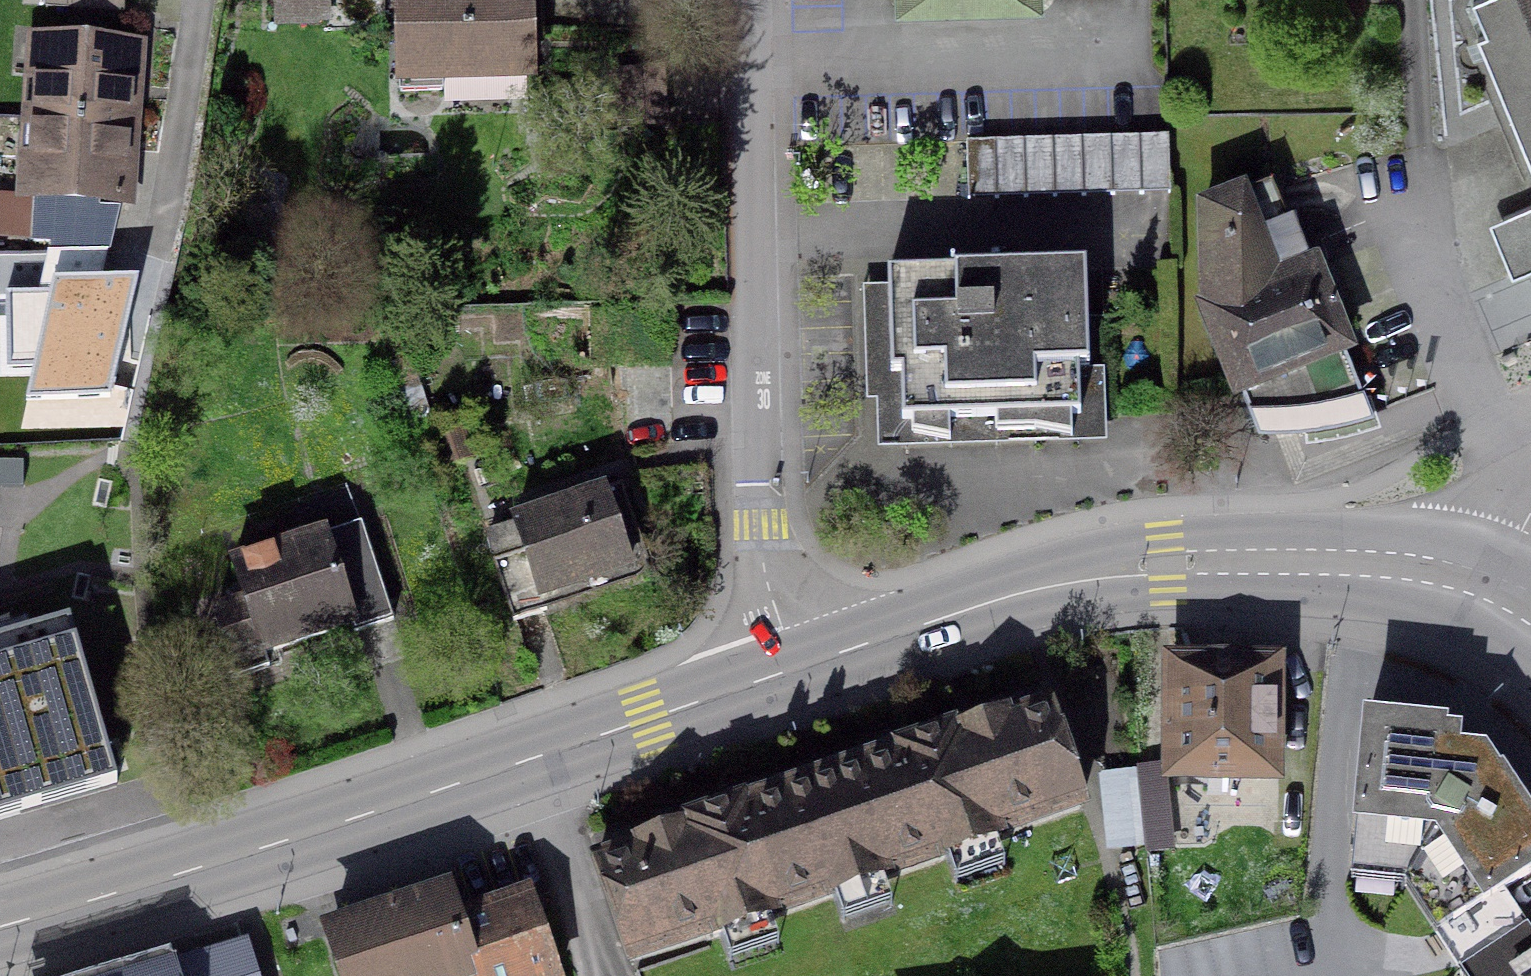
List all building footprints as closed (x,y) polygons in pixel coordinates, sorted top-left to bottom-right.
[(119,15),(120,0),(44,0),(43,10),(119,15)] [(320,0),(278,0),(278,24),(321,23),(320,0)] [(397,96),(439,94),(438,80),(530,77),(528,35),(539,34),(538,0),(394,0),(397,96)] [(1483,38),(1475,42),(1482,59),(1491,55),(1530,151),(1530,0),(1483,0),(1470,5),(1483,38)] [(130,50),(36,44),(26,200),(120,206),(122,166),(127,89),(130,50)] [(965,203),(1167,197),(1166,139),(963,145),(965,203)] [(1291,278),(1264,187),(1199,213),(1202,314),(1235,396),(1237,394),(1255,438),(1308,435),(1368,423),(1311,271),(1291,278)] [(34,207),(32,236),(52,237),(54,208),(34,207)] [(1522,272),(1530,268),(1530,209),(1501,221),(1522,272)] [(1076,373),(1086,373),(1083,271),(885,278),(888,379),(898,379),(899,427),(1078,421),(1076,373)] [(513,534),(484,544),(510,625),(635,583),(644,569),(618,491),(511,527),(513,534)] [(348,629),(351,637),(391,623),(359,526),(229,569),(242,608),(211,619),(232,682),(266,671),(262,657),(348,629)] [(117,784),(68,621),(0,641),(0,819),(117,784)] [(1271,670),(1170,669),(1169,778),(1270,779),(1271,670)] [(710,939),(780,915),(930,863),(999,839),(998,836),(1079,809),(1044,708),(973,732),(959,737),(958,733),(893,755),(888,757),(889,759),(824,781),(748,807),(747,805),(742,807),(677,829),(679,834),(671,837),(594,863),(628,964),(709,936),(710,939)] [(1530,872),(1530,821),(1502,775),(1482,759),(1457,755),(1457,735),(1444,733),(1445,726),(1366,720),(1358,860),(1417,869),(1454,922),(1501,891),(1530,872)] [(1161,848),(1155,775),(1137,777),(1144,850),(1161,848)] [(1524,927),(1501,891),(1454,922),(1433,936),(1456,972),(1459,975),(1516,975),(1530,966),(1530,937),(1524,927)] [(524,905),(453,930),(443,898),(328,936),(341,975),(549,975),(524,905)] [(242,951),(232,954),(231,952),(152,975),(249,975),(242,951)]
